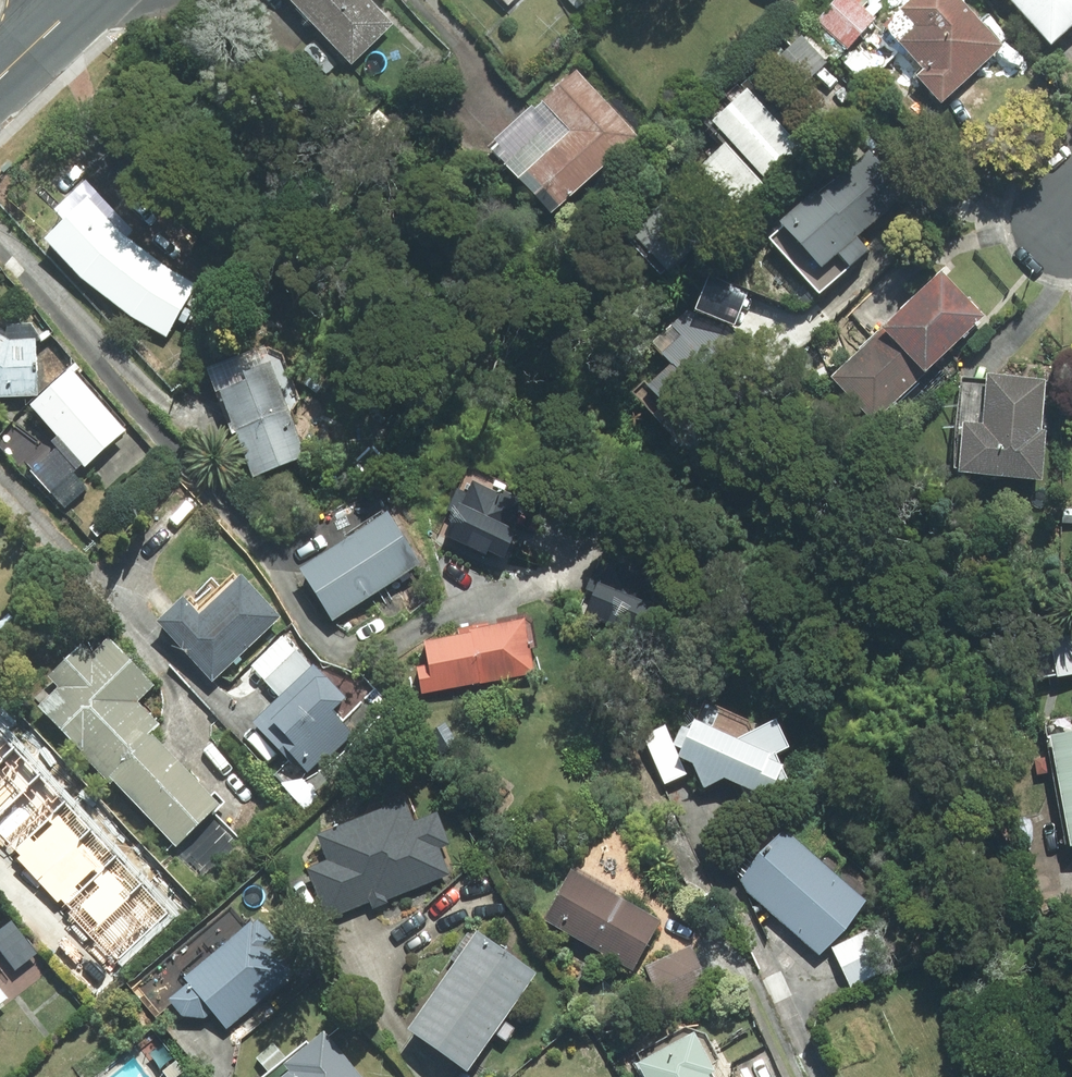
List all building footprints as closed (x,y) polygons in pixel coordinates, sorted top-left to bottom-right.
[(352,62),(392,23),(369,0),(292,0),(352,62)] [(817,19),(847,46),(873,18),(854,0),(835,0),(817,19)] [(960,0),(912,0),(885,25),(925,69),(919,75),(942,100),(1002,45),(960,0)] [(1051,41),(1071,23),(1071,0),(1014,0),(1051,41)] [(826,62),(801,36),(773,62),(797,88),(826,62)] [(576,70),(492,146),(552,212),(636,135),(576,70)] [(804,150),(747,89),(705,126),(723,146),(693,174),(731,216),(804,150)] [(868,147),(769,235),(820,292),(868,249),(856,236),(907,191),(868,147)] [(64,219),(45,238),(82,278),(131,316),(166,335),(195,286),(126,238),(132,230),(85,181),(55,209),(64,219)] [(635,238),(665,270),(705,233),(675,201),(635,238)] [(941,272),(883,327),(924,370),(982,315),(941,272)] [(697,308),(734,323),(747,291),(710,275),(697,308)] [(744,332),(688,311),(654,341),(673,363),(647,386),(645,383),(635,392),(654,413),(744,332)] [(37,395),(36,339),(31,324),(6,325),(6,339),(0,336),(0,396),(37,395)] [(883,327),(832,376),(873,419),(924,370),(883,327)] [(265,348),(208,369),(232,433),(237,431),(253,475),(306,456),(289,411),(299,397),(283,354),(265,348)] [(127,430),(72,369),(31,404),(57,434),(50,440),(57,448),(33,469),(66,506),(87,487),(76,474),(127,430)] [(1042,430),(1047,378),(987,372),(986,381),(963,379),(954,467),(960,468),(960,471),(1041,479),(1046,430),(1042,430)] [(505,558),(533,496),(470,467),(437,540),(483,560),(505,558)] [(387,514),(301,568),(333,619),(419,564),(387,514)] [(183,595),(156,620),(212,680),(279,617),(241,577),(239,579),(234,574),(219,587),(211,578),(188,600),(183,595)] [(651,603),(591,578),(577,612),(637,636),(651,603)] [(417,666),(422,693),(533,673),(529,649),(536,647),(532,624),(524,620),(459,632),(459,635),(424,641),(428,664),(417,666)] [(250,665),(280,697),(311,667),(282,636),(250,665)] [(57,687),(38,706),(82,752),(81,753),(110,784),(113,781),(176,844),(219,803),(150,733),(159,724),(137,701),(154,685),(108,638),(93,653),(82,641),(46,675),(57,687)] [(280,697),(253,721),(293,764),(296,760),(308,773),(350,734),(328,710),(343,697),(313,665),(311,667),(280,697)] [(770,797),(792,786),(776,753),(789,746),(776,719),(753,731),(748,721),(703,702),(680,756),(694,762),(705,785),(724,776),(770,797)] [(645,734),(665,782),(686,773),(665,725),(645,734)] [(14,747),(0,732),(0,761),(14,747)] [(1052,738),(1071,845),(1071,844),(1071,734),(1052,738)] [(41,774),(14,747),(0,761),(0,813),(41,774)] [(16,849),(67,802),(41,774),(0,813),(0,840),(6,847),(10,843),(16,849)] [(385,900),(450,875),(439,847),(449,843),(436,812),(414,821),(405,799),(316,834),(327,860),(307,868),(327,918),(351,909),(369,902),(372,909),(386,903),(385,900)] [(18,858),(38,879),(91,828),(67,802),(16,849),(21,855),(18,858)] [(118,857),(91,828),(38,879),(58,900),(61,898),(68,904),(118,857)] [(865,901),(783,831),(738,883),(820,953),(865,901)] [(144,885),(118,857),(68,904),(72,909),(68,913),(90,935),(144,885)] [(660,920),(573,871),(545,920),(633,969),(660,920)] [(169,913),(144,885),(90,935),(115,963),(169,913)] [(212,1011),(226,1028),(295,970),(276,947),(280,943),(258,916),(252,921),(251,919),(181,976),(187,983),(168,999),(182,1015),(204,1017),(212,1011)] [(873,927),(832,948),(852,988),(893,968),(873,927)] [(504,1020),(537,972),(477,930),(408,1028),(467,1069),(493,1031),(506,1040),(515,1028),(504,1020)] [(689,949),(647,966),(668,1014),(710,996),(689,949)] [(637,1064),(644,1076),(725,1076),(716,1061),(719,1060),(705,1034),(686,1027),(637,1053),(641,1061),(637,1064)] [(307,1042),(286,1059),(273,1044),(255,1059),(267,1072),(261,1076),(359,1076),(323,1033),(309,1045),(307,1042)]
